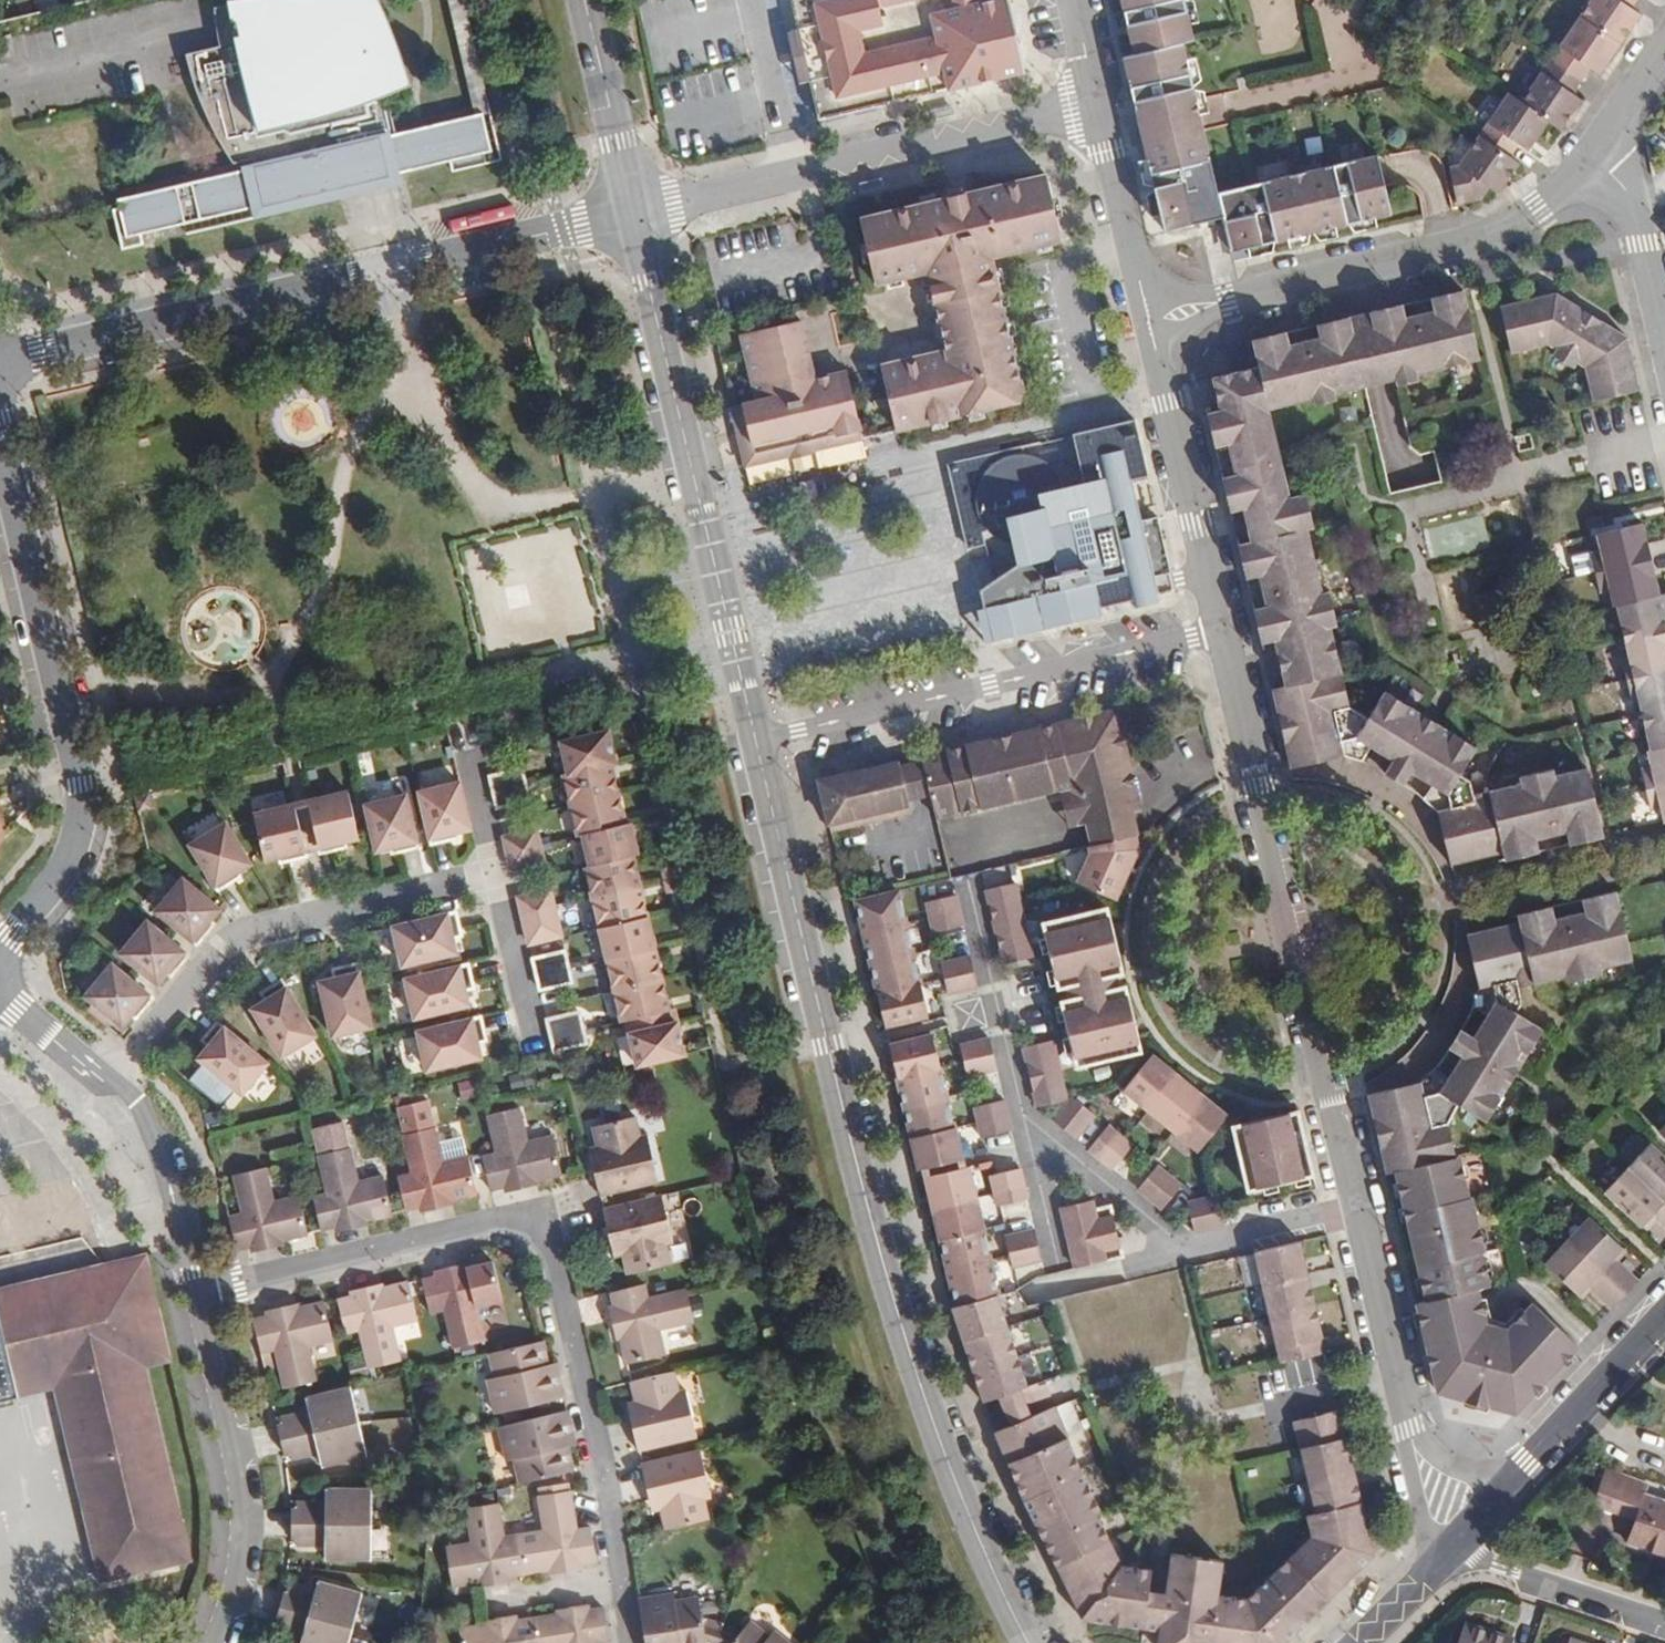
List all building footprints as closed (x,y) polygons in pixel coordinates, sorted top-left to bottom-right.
[(389,0),(263,0),(224,5),(228,32),(230,43),(197,51),(211,95),(233,143),(244,161),(259,158),(262,166),(121,199),(123,207),(116,209),(126,249),(148,244),(145,233),(199,220),(202,231),(342,198),(339,188),(451,161),(453,172),(488,164),(485,152),(493,151),(484,113),(396,134),(387,94),(419,82),(402,22),(389,0)] [(821,118),(950,88),(950,90),(1025,72),(1009,0),(793,0),(821,118)] [(1136,55),(1123,58),(1138,115),(1201,99),(1187,43),(1195,41),(1185,0),(1122,0),(1136,55)] [(1581,18),(1619,44),(1639,15),(1630,8),(1636,0),(1593,0),(1581,18)] [(1551,61),(1581,80),(1589,68),(1599,74),(1619,44),(1581,18),(1551,61)] [(1572,93),(1581,80),(1551,61),(1522,103),(1547,120),(1560,130),(1581,100),(1572,93)] [(1509,94),(1479,137),(1508,156),(1516,144),(1526,151),(1547,120),(1522,103),(1509,94)] [(1144,118),(1168,230),(1219,219),(1200,106),(1144,118)] [(1508,156),(1479,137),(1458,167),(1450,168),(1456,204),(1480,199),(1488,188),(1496,193),(1517,163),(1508,156)] [(1231,252),(1391,214),(1377,155),(1217,192),(1223,217),(1231,252)] [(1082,166),(867,214),(883,280),(919,271),(938,352),(882,365),(898,431),(1061,392),(1027,248),(1098,232),(1082,166)] [(1397,379),(1480,360),(1464,291),(1430,299),(1433,310),(1406,317),(1403,305),(1381,310),(1397,379)] [(1628,337),(1556,292),(1553,300),(1539,303),(1537,297),(1500,306),(1510,352),(1544,344),(1555,350),(1551,355),(1574,369),(1577,363),(1587,369),(1593,401),(1640,391),(1632,356),(1625,358),(1622,343),(1628,337)] [(1553,300),(1556,292),(1537,297),(1539,303),(1553,300)] [(1397,379),(1381,310),(1351,317),(1368,386),(1397,379)] [(1219,410),(1207,412),(1216,448),(1228,445),(1235,475),(1223,478),(1231,512),(1243,509),(1251,542),(1238,545),(1247,579),(1259,576),(1266,606),(1254,609),(1262,644),(1274,641),(1285,687),(1273,690),(1291,768),(1312,763),(1310,757),(1344,749),(1345,756),(1367,764),(1375,750),(1393,761),(1421,714),(1384,691),(1367,719),(1350,707),(1331,628),(1337,626),(1329,591),(1323,593),(1307,529),(1314,528),(1306,493),(1290,497),(1269,410),(1368,386),(1351,317),(1317,325),(1319,337),(1289,344),(1287,333),(1253,341),(1259,367),(1211,379),(1219,410)] [(818,378),(801,324),(742,338),(757,401),(731,407),(745,467),(792,456),(792,458),(813,453),(813,451),(865,438),(853,382),(837,386),(834,374),(818,378)] [(1632,356),(1628,337),(1622,343),(1625,358),(1632,356)] [(850,371),(834,374),(837,386),(853,382),(850,371)] [(1022,446),(952,468),(973,553),(991,548),(988,537),(992,537),(1000,543),(1008,547),(1020,550),(1034,549),(1036,553),(1029,555),(1030,561),(1020,563),(1021,567),(1012,569),(1013,575),(1001,578),(984,595),(991,622),(1034,611),(1040,636),(1100,621),(1098,613),(1093,594),(1157,578),(1171,575),(1159,518),(1144,521),(1134,524),(1124,483),(1133,481),(1149,477),(1136,422),(1074,437),(1086,486),(1070,490),(1065,478),(1057,468),(1048,461),(1041,458),(1031,455),(1024,455),(1022,446)] [(1144,521),(1133,481),(1124,483),(1134,524),(1144,521)] [(1589,553),(1593,573),(1643,561),(1640,546),(1646,544),(1641,523),(1594,535),(1598,551),(1589,553)] [(1640,546),(1643,561),(1650,560),(1646,544),(1640,546)] [(1650,560),(1643,561),(1647,577),(1654,575),(1650,560)] [(1612,607),(1616,606),(1659,596),(1654,575),(1647,577),(1643,561),(1593,573),(1598,593),(1608,591),(1612,607)] [(1162,597),(1157,578),(1093,594),(1098,613),(1162,597)] [(1625,642),(1661,634),(1657,618),(1664,617),(1664,616),(1664,595),(1659,596),(1616,606),(1625,642)] [(1034,611),(991,622),(996,646),(1040,636),(1034,611)] [(1627,680),(1664,671),(1664,650),(1661,634),(1625,642),(1629,657),(1622,659),(1627,680)] [(1642,714),(1664,709),(1664,671),(1627,680),(1632,701),(1639,699),(1642,714)] [(1664,747),(1664,709),(1642,714),(1651,750),(1664,747)] [(936,818),(1070,788),(1071,792),(1079,826),(1089,823),(1133,813),(1141,811),(1117,711),(1029,732),(1022,742),(1013,744),(1012,736),(993,740),(995,749),(986,751),(975,744),(922,757),(923,762),(931,796),(936,818)] [(1442,727),(1421,714),(1393,761),(1385,773),(1406,785),(1413,774),(1442,727)] [(1503,853),(1505,861),(1539,852),(1536,840),(1566,833),(1569,846),(1604,837),(1587,767),(1555,775),(1554,769),(1518,777),(1520,784),(1473,795),(1470,781),(1461,775),(1477,748),(1442,727),(1413,774),(1431,785),(1421,800),(1436,811),(1442,809),(1451,843),(1445,845),(1450,865),(1503,853)] [(561,742),(569,774),(611,764),(616,763),(609,731),(561,742)] [(1022,742),(1029,732),(1012,736),(1013,744),(1022,742)] [(995,749),(993,740),(975,744),(986,751),(995,749)] [(1651,750),(1647,751),(1651,767),(1641,770),(1646,790),(1664,785),(1664,747),(1651,750)] [(1345,756),(1344,749),(1310,757),(1312,763),(1345,756)] [(900,762),(820,781),(832,832),(912,813),(910,801),(902,767),(900,762)] [(923,762),(902,767),(910,801),(931,796),(923,762)] [(564,775),(571,806),(618,794),(611,764),(569,774),(564,775)] [(522,769),(490,777),(493,792),(526,785),(526,784),(522,769)] [(471,829),(460,783),(419,792),(431,844),(448,840),(447,835),(456,833),(471,829)] [(526,785),(493,792),(497,808),(529,800),(526,785)] [(1646,790),(1651,810),(1660,807),(1664,824),(1664,823),(1664,785),(1646,790)] [(359,838),(348,792),(308,802),(320,853),(337,850),(335,844),(345,842),(359,838)] [(1079,826),(1071,792),(1060,794),(1068,828),(1079,826)] [(571,806),(578,836),(583,835),(626,825),(618,794),(571,806)] [(402,851),(418,847),(406,796),(366,805),(377,851),(391,848),(400,846),(402,851)] [(290,860),(307,857),(294,805),(254,814),(265,861),(279,857),(289,855),(290,860)] [(1451,843),(1442,809),(1436,811),(1445,845),(1451,843)] [(1139,835),(1133,813),(1089,823),(1094,846),(1135,836),(1139,835)] [(251,864),(226,824),(190,845),(218,891),(233,882),(230,877),(238,872),(251,864)] [(583,835),(590,866),(633,856),(638,855),(630,824),(626,825),(583,835)] [(536,830),(504,837),(508,853),(540,845),(536,830)] [(1138,850),(1135,836),(1094,846),(1090,846),(1092,853),(1078,883),(1116,900),(1138,850)] [(544,861),(540,845),(508,853),(511,869),(544,861)] [(585,867),(593,898),(640,887),(633,856),(590,866),(585,867)] [(230,877),(233,882),(241,877),(238,872),(230,877)] [(220,910),(183,879),(157,911),(198,945),(208,932),(204,929),(210,921),(220,910)] [(1016,883),(986,890),(1004,964),(1034,957),(1016,883)] [(640,887),(593,898),(600,929),(648,918),(640,887)] [(551,891),(518,898),(522,914),(554,906),(551,891)] [(899,891),(856,902),(886,1026),(928,1016),(899,891)] [(1485,1017),(1472,1038),(1520,1069),(1544,1032),(1515,1013),(1521,1005),(1518,988),(1566,977),(1567,983),(1601,975),(1600,968),(1632,961),(1616,891),(1581,899),(1584,911),(1555,918),(1552,906),(1516,914),(1518,922),(1467,934),(1471,955),(1478,953),(1485,988),(1479,989),(1471,1009),(1485,1017)] [(957,895),(927,902),(934,933),(964,926),(957,895)] [(554,906),(522,914),(526,929),(558,921),(555,907),(554,906)] [(1045,922),(1060,987),(1068,985),(1117,973),(1124,972),(1109,907),(1045,922)] [(460,929),(456,912),(393,927),(397,943),(394,949),(396,960),(402,964),(403,966),(456,953),(453,938),(451,931),(460,929)] [(648,918),(600,929),(607,960),(655,949),(648,918)] [(204,929),(208,932),(215,924),(210,921),(204,929)] [(558,921),(526,929),(529,944),(561,937),(558,921)] [(178,969),(189,956),(148,922),(121,954),(158,984),(167,973),(174,965),(178,969)] [(451,931),(453,938),(462,936),(460,929),(451,931)] [(655,949),(607,960),(615,991),(662,980),(655,949)] [(565,951),(533,959),(536,975),(569,967),(565,951)] [(1485,988),(1478,953),(1471,955),(1479,989),(1485,988)] [(978,987),(971,957),(941,964),(948,994),(978,987)] [(142,1011),(153,998),(113,964),(86,996),(123,1027),(132,1016),(138,1008),(142,1011)] [(372,1027),(357,964),(340,968),(343,977),(335,979),(320,982),(333,1036),(335,1036),(341,1039),(352,1036),(356,1031),(372,1027)] [(167,973),(171,976),(178,969),(174,965),(167,973)] [(473,981),(468,965),(406,979),(409,995),(406,1001),(409,1012),(414,1016),(415,1018),(469,1006),(465,990),(464,983),(473,981)] [(569,967),(536,975),(540,990),(572,983),(569,967)] [(343,977),(340,968),(333,970),(335,979),(343,977)] [(1117,973),(1068,985),(1069,991),(1071,998),(1120,987),(1118,980),(1117,973)] [(315,1035),(282,980),(267,989),(272,997),(266,1001),(252,1009),(282,1056),(284,1055),(290,1056),(300,1050),(302,1044),(315,1035)] [(615,991),(622,1022),(627,1021),(648,1015),(652,1029),(673,1024),(662,980),(615,991)] [(464,983),(465,990),(474,988),(473,981),(464,983)] [(1071,998),(1063,1000),(1078,1065),(1142,1050),(1127,985),(1120,987),(1071,998)] [(272,997),(267,989),(261,993),(266,1001),(272,997)] [(132,1016),(136,1019),(142,1011),(138,1008),(132,1016)] [(579,1012),(547,1020),(551,1035),(583,1028),(579,1012)] [(648,1015),(627,1021),(637,1066),(685,1054),(678,1023),(673,1024),(652,1029),(648,1015)] [(485,1033),(481,1017),(418,1032),(422,1047),(419,1054),(421,1064),(427,1068),(427,1071),(481,1058),(477,1043),(476,1035),(485,1033)] [(267,1063),(218,1022),(207,1035),(214,1041),(209,1047),(199,1059),(242,1094),(243,1092),(250,1091),(257,1083),(257,1076),(267,1063)] [(583,1028),(551,1035),(554,1051),(587,1043),(583,1028)] [(1472,1038),(1460,1029),(1449,1046),(1462,1055),(1509,1086),(1520,1069),(1472,1038)] [(476,1035),(477,1043),(486,1041),(485,1033),(476,1035)] [(214,1041),(207,1035),(202,1041),(209,1047),(214,1041)] [(890,1045),(919,1170),(962,1159),(933,1035),(890,1045)] [(990,1039),(961,1046),(968,1076),(997,1069),(990,1039)] [(1053,1041),(1023,1048),(1038,1107),(1067,1100),(1053,1041)] [(1227,1116),(1152,1055),(1124,1089),(1199,1150),(1227,1116)] [(1387,1173),(1396,1171),(1455,1157),(1447,1124),(1457,1105),(1484,1122),(1509,1086),(1462,1055),(1446,1080),(1432,1072),(1421,1081),(1423,1088),(1390,1095),(1388,1089),(1368,1094),(1387,1173)] [(1423,1088),(1421,1081),(1388,1089),(1390,1095),(1423,1088)] [(1067,1100),(1052,1119),(1076,1139),(1096,1115),(1071,1096),(1067,1100)] [(1005,1100),(975,1107),(982,1138),(1012,1131),(1005,1100)] [(525,1183),(536,1181),(562,1175),(553,1136),(527,1142),(519,1108),(487,1115),(496,1154),(482,1157),(490,1190),(504,1187),(506,1193),(526,1188),(525,1183)] [(1298,1111),(1233,1127),(1248,1191),(1313,1175),(1298,1111)] [(658,1182),(647,1135),(640,1137),(635,1117),(592,1127),(597,1147),(600,1158),(591,1160),(599,1196),(658,1182)] [(315,1128),(318,1141),(344,1135),(341,1122),(315,1128)] [(1133,1146),(1108,1126),(1089,1150),(1113,1169),(1133,1146)] [(477,1195),(468,1156),(467,1156),(462,1138),(438,1143),(434,1128),(403,1135),(412,1174),(398,1177),(406,1210),(420,1207),(421,1213),(441,1208),(440,1203),(452,1201),(477,1195)] [(383,1176),(358,1182),(350,1148),(347,1148),(344,1135),(318,1141),(321,1155),(318,1155),(327,1194),(313,1197),(321,1230),(335,1227),(336,1233),(357,1228),(356,1223),(367,1221),(393,1215),(383,1176)] [(1664,1203),(1664,1158),(1649,1144),(1627,1168),(1664,1203)] [(600,1158),(597,1147),(589,1149),(591,1160),(600,1158)] [(1455,1157),(1396,1171),(1427,1300),(1417,1303),(1438,1392),(1465,1399),(1467,1392),(1478,1395),(1476,1402),(1516,1412),(1578,1346),(1533,1304),(1508,1330),(1485,1324),(1477,1289),(1489,1286),(1481,1252),(1484,1252),(1471,1197),(1468,1197),(1458,1156),(1455,1157)] [(929,1175),(956,1306),(995,1296),(999,1295),(971,1164),(929,1175)] [(1181,1186),(1157,1166),(1138,1189),(1162,1209),(1181,1186)] [(308,1235),(299,1196),(273,1202),(265,1168),(233,1175),(243,1214),(228,1217),(236,1250),(250,1247),(252,1252),(272,1248),(271,1243),(282,1241),(308,1235)] [(1627,1168),(1605,1191),(1642,1226),(1653,1215),(1664,1226),(1664,1203),(1627,1168)] [(1021,1169),(991,1176),(998,1206),(1028,1199),(1021,1169)] [(670,1264),(665,1244),(672,1242),(661,1196),(603,1209),(611,1245),(620,1243),(622,1254),(627,1274),(670,1264)] [(1218,1196),(1188,1203),(1195,1233),(1225,1226),(1218,1196)] [(1061,1208),(1076,1268),(1123,1257),(1110,1206),(1095,1210),(1092,1200),(1061,1208)] [(1568,1241),(1626,1295),(1638,1282),(1613,1258),(1622,1248),(1590,1218),(1568,1241)] [(1035,1230),(1005,1237),(1013,1267),(1042,1260),(1035,1230)] [(1613,1309),(1626,1295),(1568,1241),(1546,1265),(1578,1295),(1587,1285),(1613,1309)] [(1304,1259),(1299,1242),(1253,1253),(1279,1364),(1315,1356),(1311,1341),(1321,1339),(1324,1338),(1311,1289),(1305,1291),(1298,1260),(1304,1259)] [(622,1254),(620,1243),(611,1245),(614,1256),(622,1254)] [(149,1267),(146,1253),(106,1262),(109,1276),(135,1270),(149,1267)] [(1311,1289),(1304,1259),(1298,1260),(1305,1291),(1311,1289)] [(55,1390),(72,1386),(90,1463),(105,1460),(113,1497),(81,1504),(100,1583),(192,1560),(147,1368),(130,1372),(127,1358),(154,1351),(159,1337),(160,1322),(159,1307),(154,1294),(145,1281),(135,1270),(109,1276),(106,1262),(70,1271),(76,1299),(57,1304),(59,1309),(2,1322),(0,1315),(0,1403),(55,1390)] [(477,1307),(502,1301),(493,1262),(467,1268),(456,1271),(455,1266),(435,1271),(436,1277),(422,1280),(430,1313),(444,1310),(453,1349),(485,1341),(477,1307)] [(70,1271),(0,1287),(0,1315),(2,1322),(59,1309),(57,1304),(76,1299),(70,1271)] [(400,1361),(392,1327),(417,1321),(408,1282),(383,1288),(372,1291),(371,1286),(350,1291),(351,1297),(338,1300),(345,1333),(359,1330),(368,1368),(400,1361)] [(686,1290),(648,1299),(644,1285),(611,1293),(614,1307),(609,1308),(614,1328),(618,1327),(621,1339),(627,1364),(665,1355),(659,1329),(694,1321),(686,1290)] [(956,1306),(952,1307),(958,1328),(963,1326),(973,1354),(968,1356),(983,1402),(984,1403),(997,1400),(1004,1397),(1009,1411),(1026,1405),(1049,1396),(1044,1382),(1027,1387),(995,1296),(956,1306)] [(286,1306),(265,1311),(267,1316),(253,1320),(265,1372),(273,1370),(269,1351),(275,1350),(284,1388),(315,1381),(307,1346),(333,1340),(324,1302),(298,1308),(287,1311),(286,1306)] [(963,1326),(958,1328),(968,1356),(973,1354),(963,1326)] [(1311,1341),(1315,1356),(1324,1354),(1321,1339),(1311,1341)] [(495,1414),(564,1398),(557,1371),(550,1373),(547,1362),(542,1342),(489,1354),(495,1378),(487,1380),(495,1414)] [(172,1362),(168,1348),(154,1351),(127,1358),(130,1372),(147,1368),(172,1362)] [(557,1371),(555,1360),(547,1362),(550,1373),(557,1371)] [(638,1451),(697,1437),(686,1391),(679,1392),(674,1372),(631,1382),(636,1402),(638,1413),(630,1415),(638,1451)] [(90,1463),(72,1386),(55,1390),(81,1504),(113,1497),(105,1460),(90,1463)] [(277,1424),(281,1440),(358,1422),(350,1387),(306,1397),(309,1409),(281,1416),(282,1422),(277,1424)] [(1478,1395),(1467,1392),(1465,1399),(1476,1402),(1478,1395)] [(997,1400),(1008,1427),(1030,1418),(1026,1405),(1009,1411),(1004,1397),(997,1400)] [(1336,1401),(1320,1405),(1321,1414),(1338,1411),(1336,1401)] [(638,1413),(636,1402),(627,1404),(630,1415),(638,1413)] [(1100,1513),(1055,1408),(1030,1418),(1008,1427),(995,1432),(1029,1511),(1034,1508),(1040,1521),(1035,1524),(1075,1604),(1080,1602),(1087,1615),(1091,1623),(1144,1630),(1149,1594),(1151,1572),(1122,1568),(1095,1516),(1100,1513)] [(568,1451),(565,1440),(573,1438),(567,1411),(499,1427),(507,1462),(514,1460),(520,1484),(573,1471),(568,1451)] [(1159,1631),(1157,1642),(1284,1642),(1290,1638),(1285,1632),(1292,1626),(1296,1631),(1361,1568),(1354,1563),(1361,1556),(1367,1562),(1375,1554),(1357,1485),(1353,1487),(1346,1456),(1351,1455),(1347,1438),(1344,1439),(1338,1411),(1321,1414),(1327,1442),(1299,1449),(1315,1515),(1306,1517),(1311,1537),(1247,1601),(1219,1598),(1222,1562),(1171,1555),(1164,1595),(1159,1631)] [(1327,1442),(1321,1414),(1292,1422),(1299,1449),(1327,1442)] [(358,1422),(281,1440),(283,1448),(285,1455),(289,1454),(291,1461),(320,1455),(323,1466),(366,1456),(358,1422)] [(576,1449),(573,1438),(565,1440),(568,1451),(576,1449)] [(709,1520),(704,1499),(711,1498),(700,1451),(641,1465),(650,1501),(658,1499),(661,1510),(666,1530),(709,1520)] [(1357,1485),(1351,1455),(1346,1456),(1353,1487),(1357,1485)] [(1605,1472),(1594,1507),(1635,1521),(1627,1547),(1652,1555),(1656,1543),(1664,1546),(1664,1492),(1605,1472)] [(518,1534),(524,1573),(550,1569),(561,1567),(562,1572),(583,1568),(582,1563),(596,1561),(591,1527),(577,1529),(570,1490),(568,1490),(567,1483),(540,1487),(541,1495),(539,1495),(544,1530),(518,1534)] [(291,1508),(291,1523),(371,1524),(371,1489),(326,1488),(326,1501),(296,1501),(296,1508),(291,1508)] [(661,1510),(658,1499),(650,1501),(653,1512),(661,1510)] [(510,1575),(524,1573),(518,1534),(504,1536),(498,1501),(466,1506),(472,1541),(446,1545),(452,1585),(478,1580),(489,1579),(490,1584),(511,1581),(510,1575)] [(1034,1508),(1029,1511),(1035,1524),(1040,1521),(1034,1508)] [(1188,1513),(1176,1511),(1175,1521),(1188,1524),(1188,1513)] [(371,1524),(291,1523),(291,1530),(291,1540),(296,1540),(296,1546),(326,1547),(326,1559),(370,1560),(371,1524)] [(1656,1543),(1652,1555),(1664,1559),(1664,1546),(1656,1543)] [(1361,1568),(1367,1562),(1361,1556),(1354,1563),(1361,1568)] [(284,1593),(279,1610),(352,1627),(361,1593),(318,1582),(315,1594),(313,1599),(304,1597),(305,1591),(287,1586),(286,1593),(284,1593)] [(675,1601),(674,1594),(639,1599),(646,1642),(706,1642),(706,1641),(713,1642),(717,1642),(721,1630),(724,1623),(702,1616),(699,1597),(675,1601)] [(1164,1595),(1149,1594),(1144,1630),(1159,1631),(1164,1595)] [(1080,1602),(1075,1604),(1083,1620),(1085,1623),(1091,1623),(1087,1615),(1080,1602)] [(531,1617),(535,1642),(596,1642),(609,1641),(603,1607),(589,1609),(589,1604),(568,1607),(568,1611),(557,1613),(531,1617)] [(279,1610),(276,1620),(276,1622),(277,1622),(275,1629),(294,1634),(295,1629),(305,1632),(303,1637),(301,1642),(348,1642),(352,1627),(279,1610)] [(531,1617),(517,1620),(516,1614),(495,1617),(496,1623),(485,1625),(459,1629),(461,1642),(535,1642),(531,1617)] [(774,1631),(769,1637),(750,1621),(739,1636),(732,1642),(788,1642),(774,1631)] [(1296,1631),(1292,1626),(1285,1632),(1290,1638),(1296,1631)] [(1513,1642),(1464,1626),(1459,1642),(1513,1642)] [(721,1630),(717,1642),(732,1642),(739,1636),(721,1630)]
